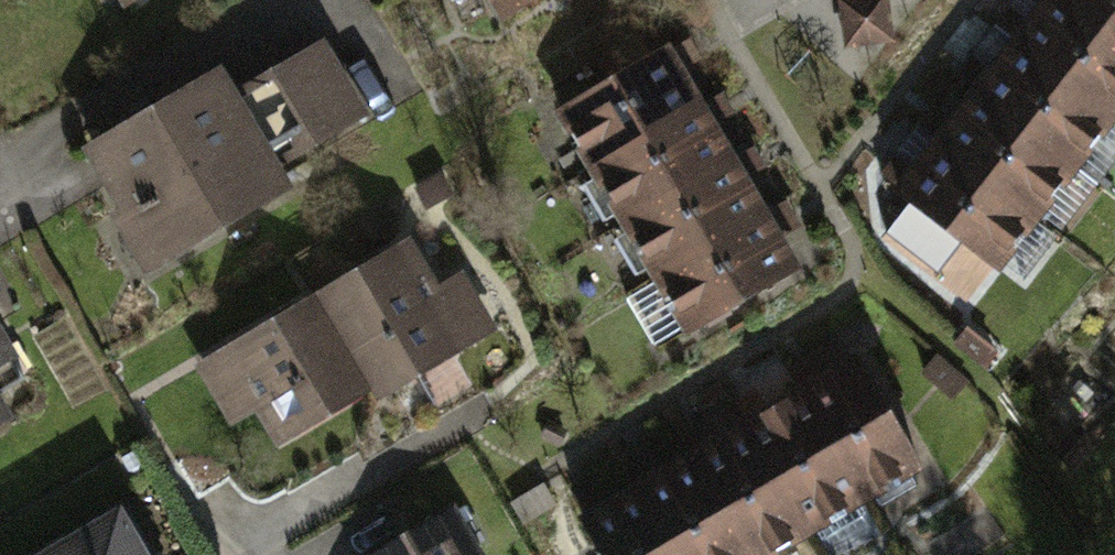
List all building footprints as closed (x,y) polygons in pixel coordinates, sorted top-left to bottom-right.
[(497,26),(543,0),(482,0),(497,26)] [(847,52),(894,44),(889,0),(837,0),(847,52)] [(1019,32),(1077,75),(1114,103),(1114,20),(1089,0),(1044,0),(1019,32)] [(1114,19),(1114,0),(1090,0),(1114,19)] [(978,85),(1036,129),(1097,174),(1114,150),(1114,103),(1079,77),(1019,32),(978,85)] [(325,38),(263,74),(306,147),(367,111),(325,38)] [(670,48),(552,116),(583,171),(702,103),(670,48)] [(221,64),(79,147),(149,267),(292,184),(221,64)] [(978,85),(936,138),(995,181),(1055,226),(1097,174),(1037,130),(978,85)] [(704,103),(585,171),(617,226),(735,158),(704,103)] [(936,138),(893,193),(1012,281),(1054,228),(995,181),(936,138)] [(736,159),(617,226),(649,281),(767,214),(736,159)] [(768,214),(649,282),(681,337),(800,269),(768,214)] [(415,251),(324,305),(388,412),(494,349),(460,291),(445,300),(415,251)] [(316,316),(206,380),(238,434),(262,420),(285,460),(371,411),(316,316)] [(32,379),(0,325),(0,398),(32,379)] [(854,362),(800,392),(865,510),(919,480),(854,362)] [(798,393),(744,423),(810,541),(864,511),(798,393)] [(12,422),(0,402),(0,430),(12,422)] [(689,453),(745,554),(783,554),(808,541),(743,423),(689,453)] [(634,486),(672,554),(743,554),(688,456),(634,486)] [(580,518),(600,554),(671,554),(634,487),(580,518)] [(470,514),(401,554),(495,554),(470,514)] [(91,554),(131,554),(121,538),(91,554)]
